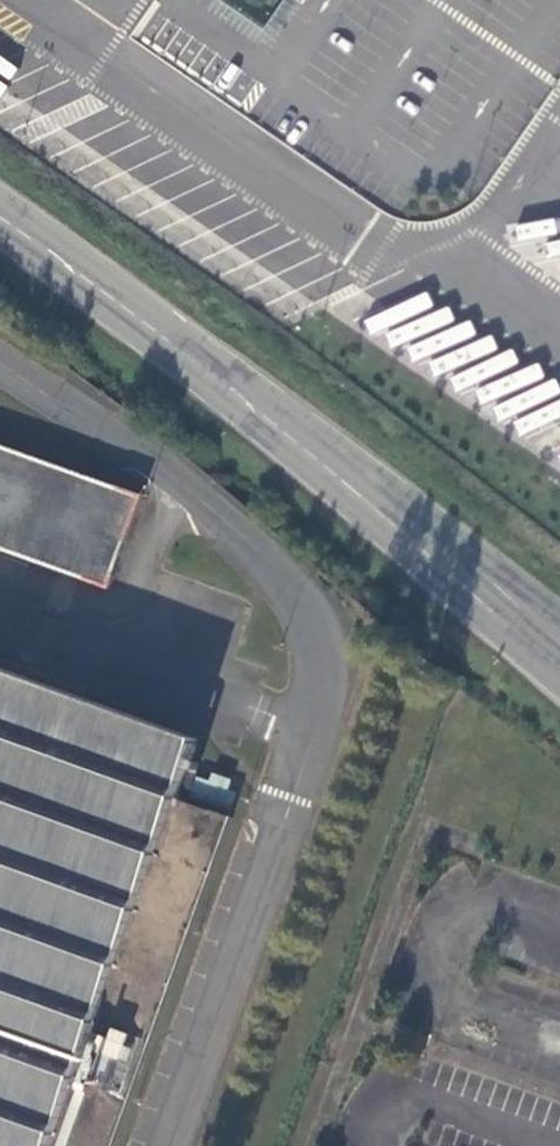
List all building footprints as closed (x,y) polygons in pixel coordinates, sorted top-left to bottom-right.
[(0,439),(0,549),(113,590),(149,493),(0,439)] [(237,816),(186,797),(206,744),(242,757),(273,671),(241,660),(261,605),(165,570),(146,624),(130,625),(108,629),(0,590),(0,1145),(119,1145),(237,816)]
